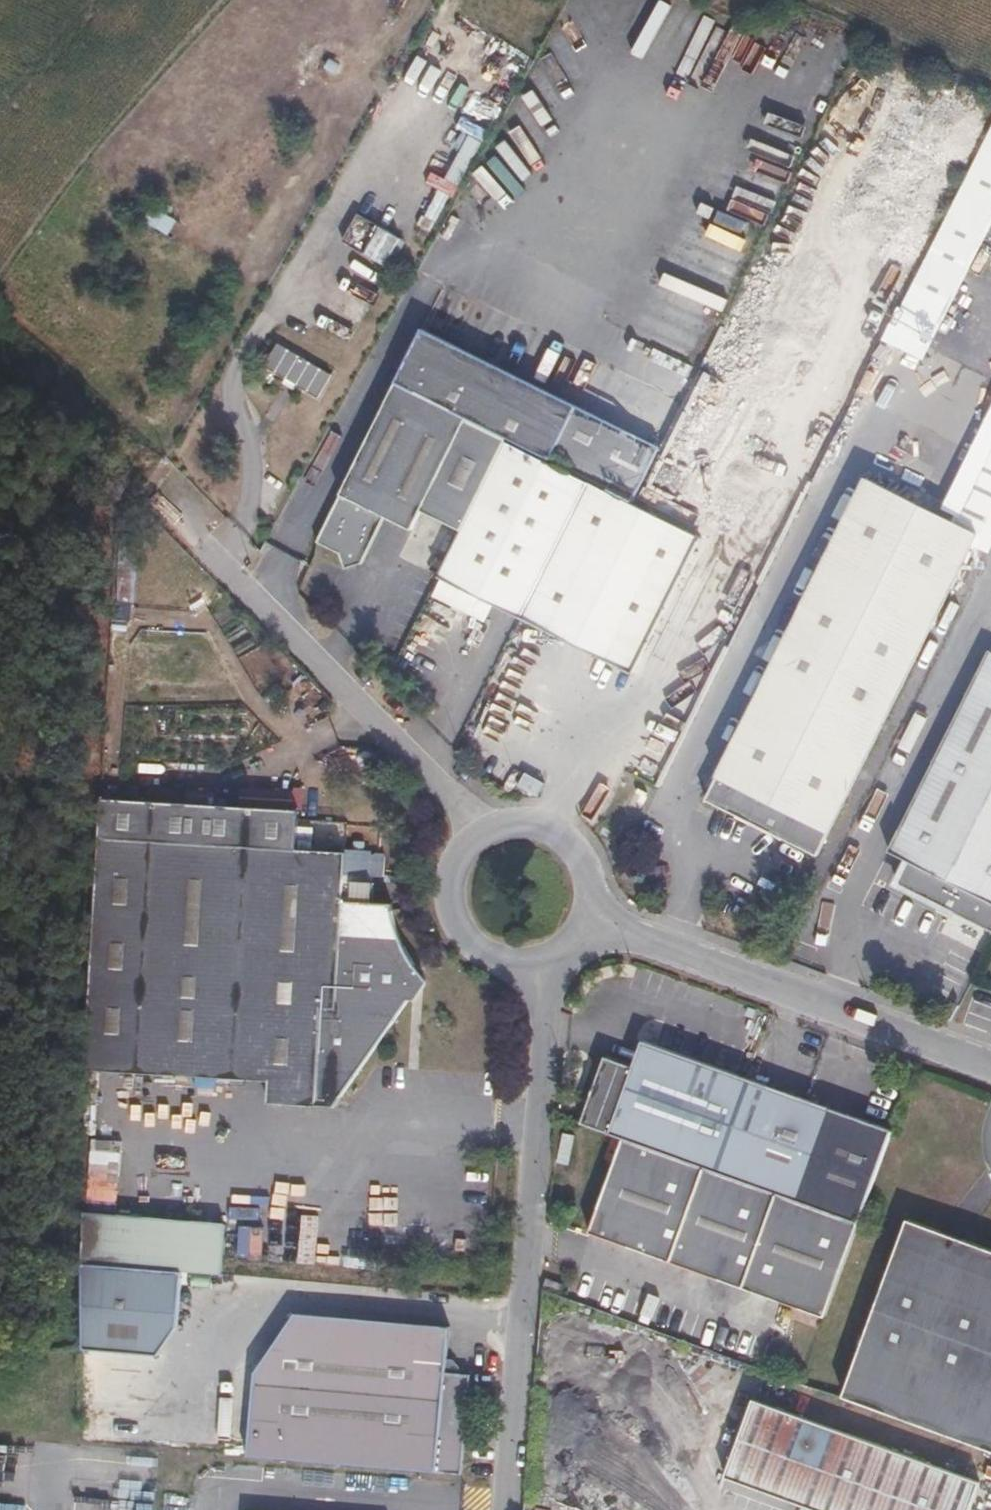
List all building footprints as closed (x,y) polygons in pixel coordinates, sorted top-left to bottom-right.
[(950,229),(935,257),(951,266),(943,281),(924,271),(905,308),(935,324),(979,245),(950,229)] [(400,381),(511,432),(596,472),(639,492),(670,431),(429,323),(400,381)] [(320,379),(266,349),(254,372),(307,402),(320,379)] [(511,432),(400,381),(317,542),(341,554),(343,563),(351,562),(357,565),(384,515),(408,527),(418,508),(461,529),(509,437),(511,432)] [(594,476),(509,437),(461,529),(438,574),(524,613),(594,476)] [(983,523),(868,467),(707,783),(817,839),(983,523)] [(594,476),(524,613),(638,665),(706,527),(594,476)] [(893,835),(914,846),(902,867),(990,913),(990,647),(893,835)] [(358,842),(112,827),(100,1060),(283,1074),(282,1094),(348,1098),(428,990),(435,991),(441,989),(446,979),(443,973),(439,969),(426,969),(427,962),(412,942),(405,919),(405,895),(383,895),(383,873),(357,871),(358,842)] [(586,1122),(630,1137),(861,1217),(893,1126),(746,1075),(645,1040),(637,1064),(611,1055),(586,1122)] [(827,1313),(861,1217),(630,1137),(595,1233),(827,1313)] [(92,1205),(89,1255),(186,1263),(223,1266),(226,1215),(92,1205)] [(912,1216),(848,1393),(990,1443),(990,1243),(912,1216)] [(181,1317),(186,1263),(89,1255),(86,1334),(85,1342),(161,1347),(181,1317)] [(453,1318),(299,1306),(258,1364),(252,1448),(463,1463),(470,1364),(451,1362),(453,1318)] [(592,1322),(587,1347),(655,1360),(660,1335),(592,1322)] [(754,1393),(729,1469),(847,1509),(968,1509),(981,1474),(754,1393)]
